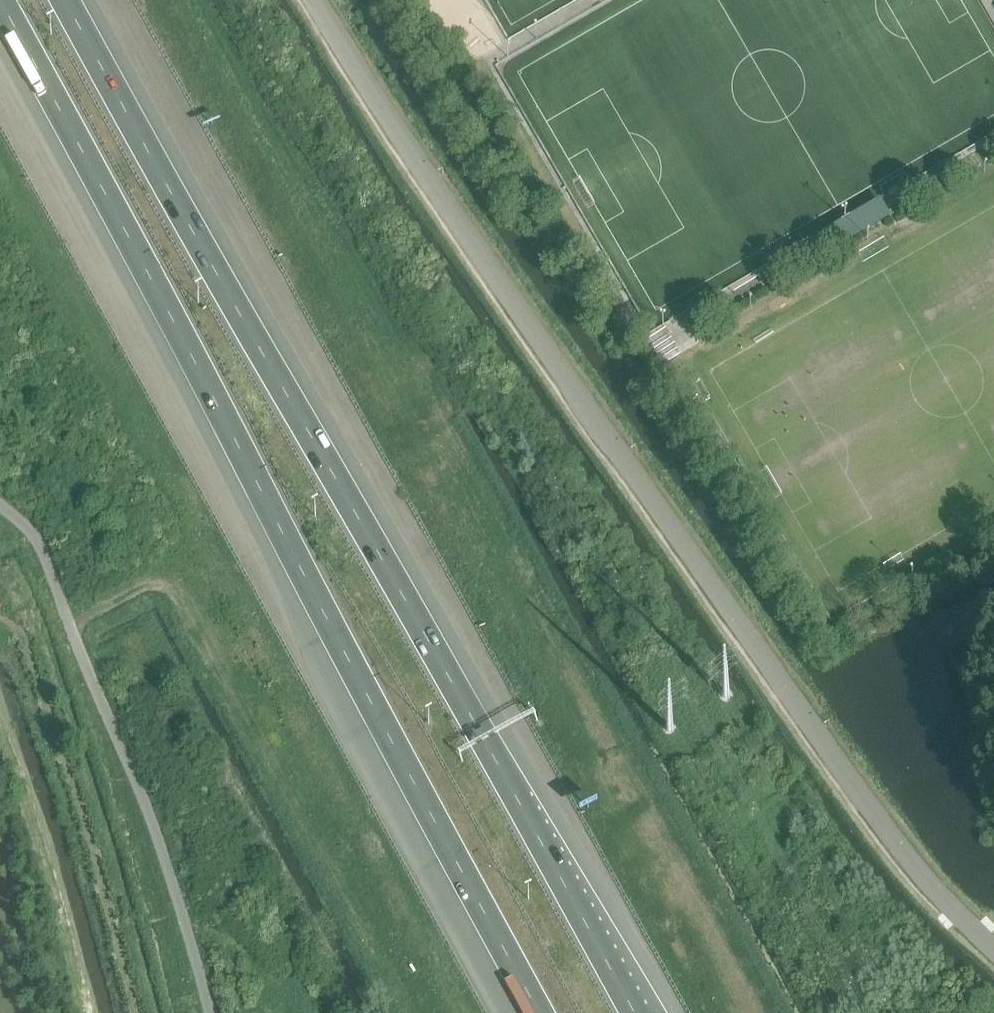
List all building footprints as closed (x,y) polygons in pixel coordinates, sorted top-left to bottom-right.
[(666,731),(666,732),(666,733),(667,733),(667,734),(667,735),(668,735),(669,735),(670,736),(671,736),(671,735),(672,735),(673,735),(673,734),(674,734),(674,733),(674,732),(675,732),(675,731),(674,731),(674,730),(674,729),(674,728),(673,728),(672,728),(672,727),(671,727),(670,727),(669,727),(668,727),(668,728),(667,728),(667,729),(666,729),(666,730),(666,731)]
